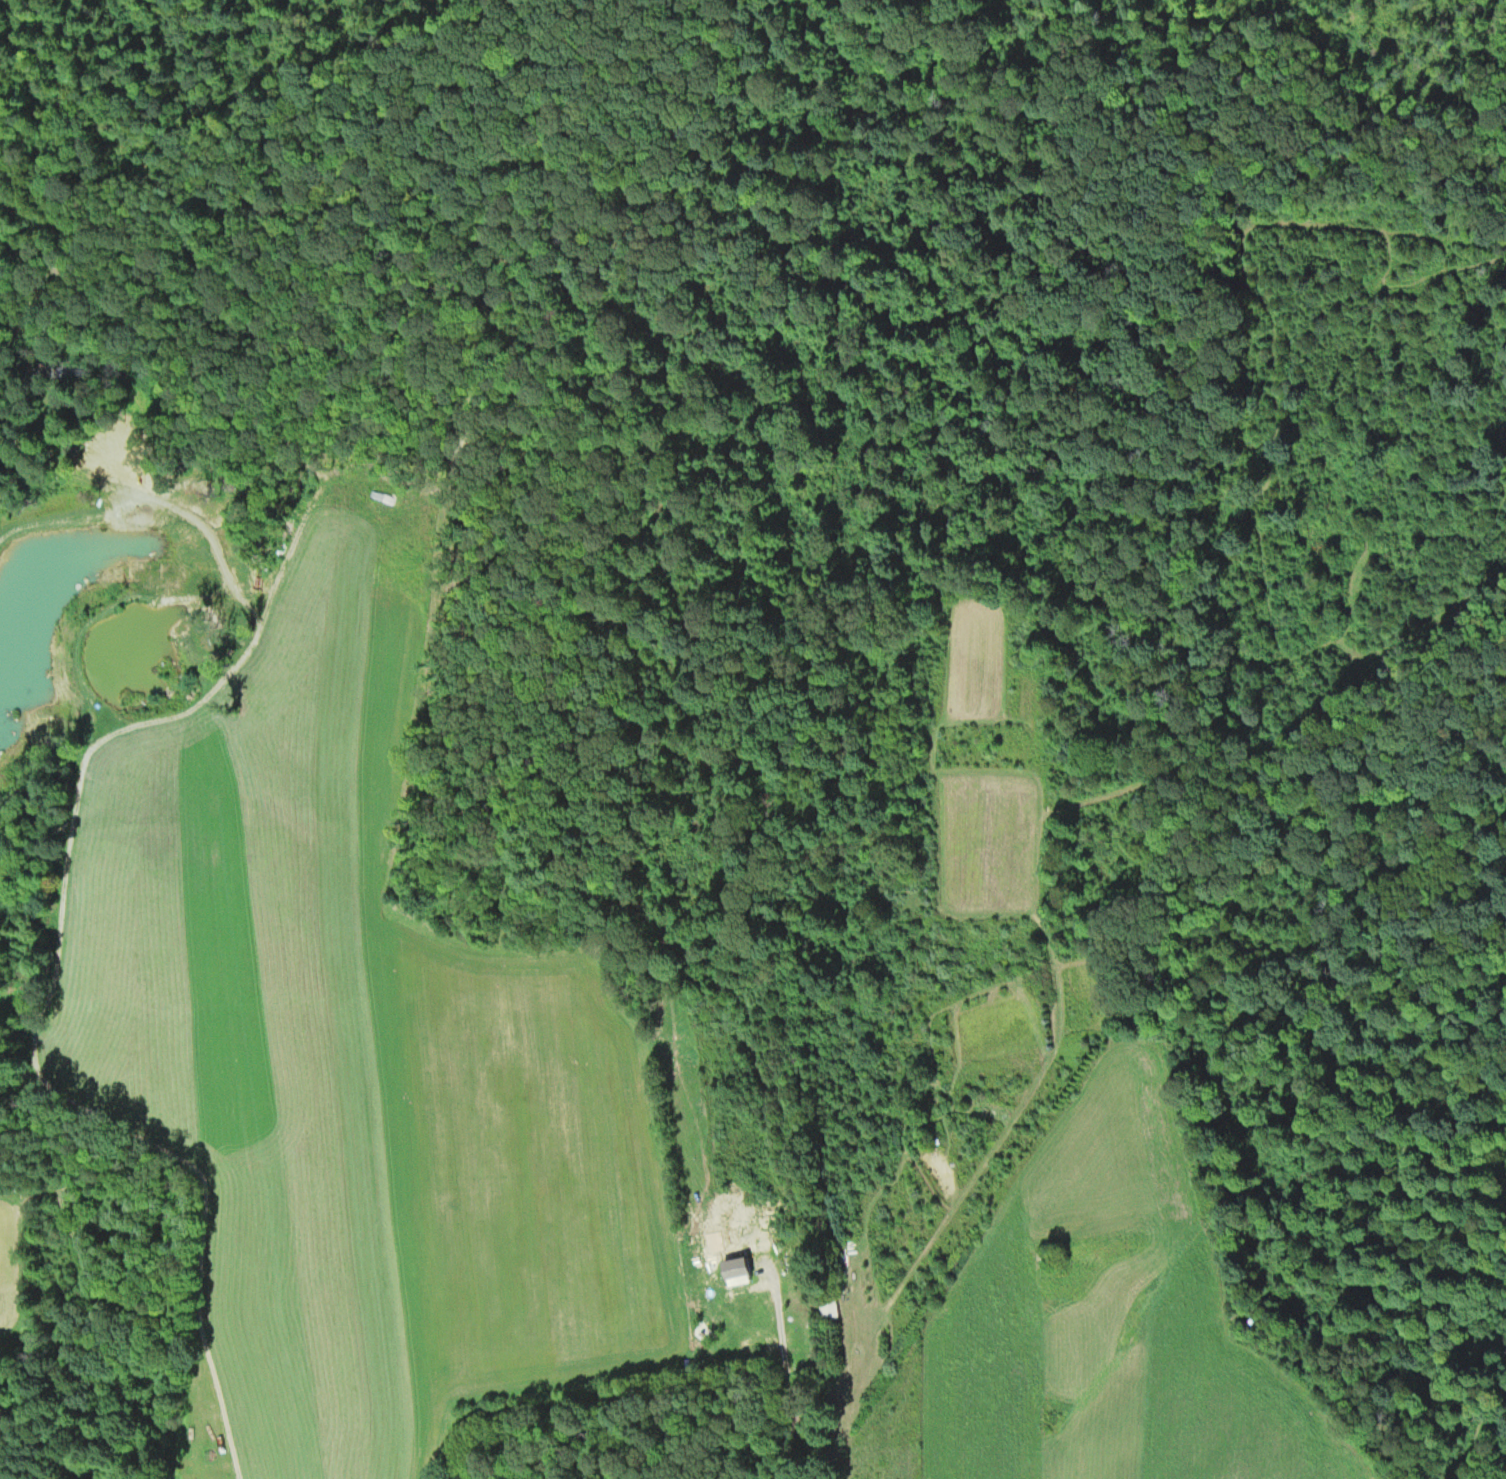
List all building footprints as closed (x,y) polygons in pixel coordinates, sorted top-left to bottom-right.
[(729,1281),(759,1274),(755,1257),(725,1263),(729,1281)] [(822,1319),(841,1317),(839,1299),(820,1300),(822,1319)]
